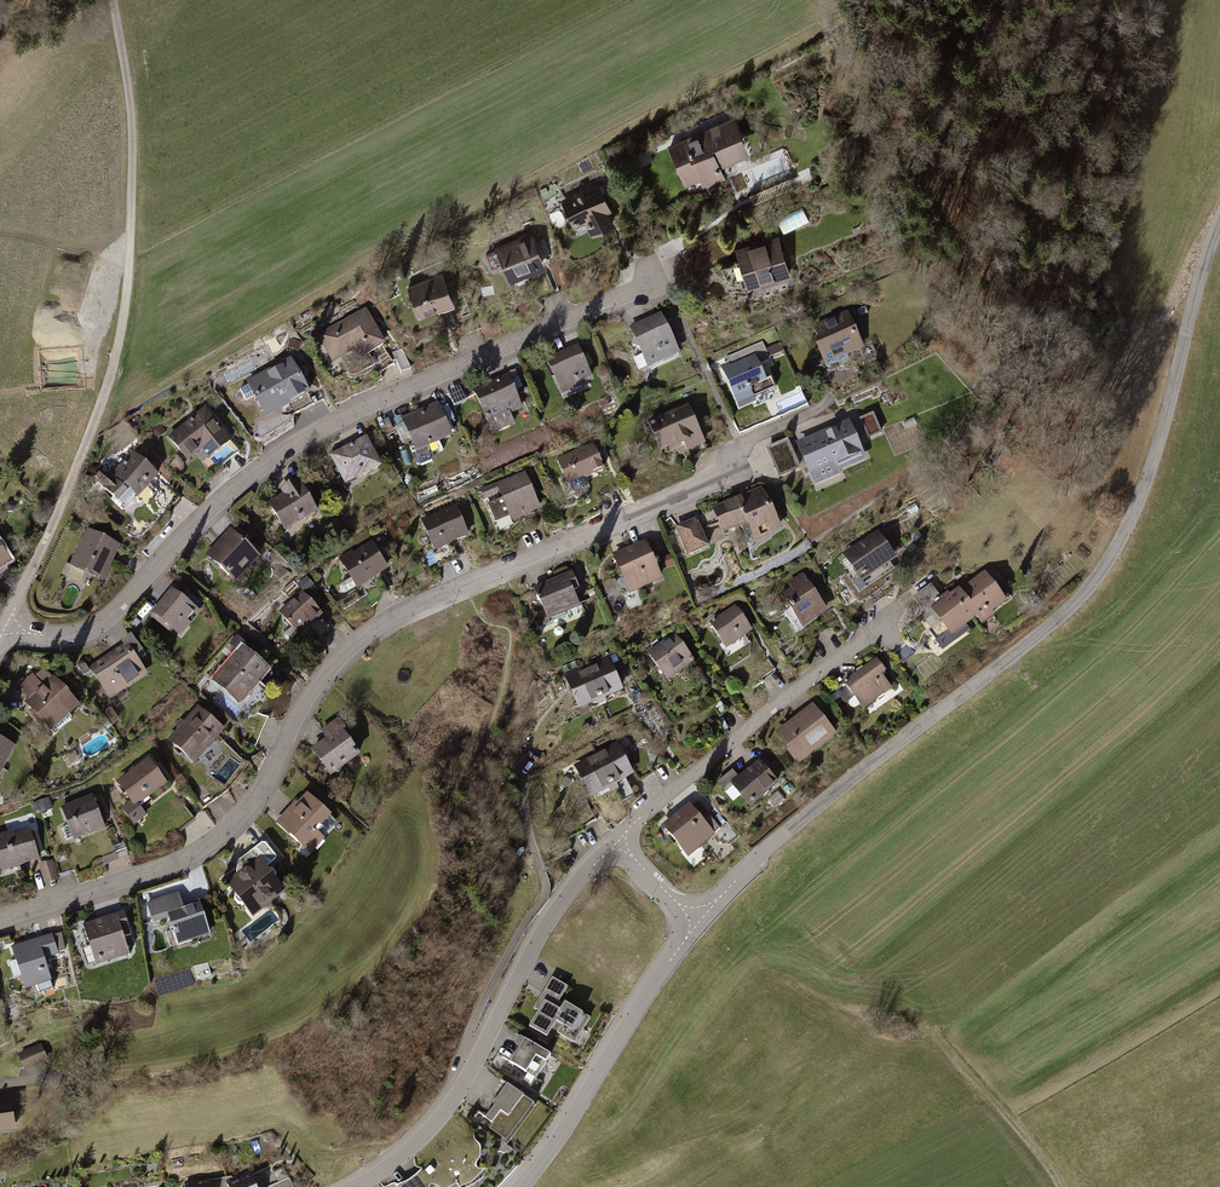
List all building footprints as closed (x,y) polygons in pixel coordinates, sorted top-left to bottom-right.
[(749,154),(734,119),(668,146),(685,186),(699,180),(703,189),(727,179),(721,166),(749,154)] [(613,211),(599,183),(562,201),(576,229),(587,224),(593,238),(617,227),(610,213),(613,211)] [(548,268),(530,230),(494,248),(513,285),(548,268)] [(747,293),(791,280),(778,236),(765,239),(767,245),(750,249),(749,245),(735,249),(747,293)] [(456,308),(443,274),(409,287),(421,320),(456,308)] [(385,348),(366,310),(316,335),(331,365),(355,353),(359,361),(385,348)] [(865,351),(848,312),(811,329),(828,367),(865,351)] [(681,357),(662,315),(630,329),(650,372),(681,357)] [(596,382),(580,346),(547,361),(563,396),(596,382)] [(402,349),(393,353),(401,373),(410,369),(402,349)] [(773,391),(755,351),(719,368),(737,407),(773,391)] [(310,397),(291,360),(248,382),(267,419),(310,397)] [(510,377),(473,392),(486,424),(523,409),(510,377)] [(439,404),(403,421),(419,456),(455,439),(439,404)] [(706,446),(688,405),(648,423),(662,456),(679,449),(682,457),(706,446)] [(234,440),(206,406),(167,437),(188,462),(200,452),(208,461),(234,440)] [(850,419),(796,443),(818,492),(847,479),(844,472),(869,461),(850,419)] [(384,472),(367,438),(329,457),(346,490),(384,472)] [(787,442),(771,450),(781,474),(798,467),(787,442)] [(605,470),(593,443),(557,459),(569,486),(605,470)] [(159,479),(133,455),(114,475),(107,468),(97,479),(124,505),(131,498),(136,502),(159,479)] [(540,508),(523,470),(495,482),(511,520),(540,508)] [(318,516),(296,481),(280,490),(283,495),(267,504),(286,535),(318,516)] [(763,488),(712,512),(725,540),(748,529),(757,548),(785,535),(763,488)] [(468,537),(454,504),(419,518),(433,551),(468,537)] [(711,551),(697,519),(673,529),(688,562),(711,551)] [(236,587),(262,562),(231,529),(205,554),(236,587)] [(121,548),(87,531),(70,566),(104,583),(121,548)] [(879,533),(844,557),(867,590),(902,566),(879,533)] [(390,573),(372,540),(339,558),(357,591),(390,573)] [(663,580),(646,541),(613,555),(630,595),(663,580)] [(0,544),(0,569),(11,562),(0,544)] [(581,590),(572,570),(534,587),(543,607),(535,611),(543,628),(584,610),(576,592),(581,590)] [(985,570),(930,608),(952,639),(1007,601),(985,570)] [(804,633),(830,616),(805,577),(790,586),(793,591),(782,598),(804,633)] [(169,592),(151,615),(179,638),(198,614),(169,592)] [(300,593),(279,612),(300,637),(321,618),(300,593)] [(752,634),(734,607),(711,623),(729,649),(752,634)] [(694,666),(673,632),(647,649),(668,682),(694,666)] [(148,676),(127,645),(91,669),(113,701),(148,676)] [(270,674),(242,649),(213,681),(240,706),(270,674)] [(624,692),(610,658),(564,676),(579,711),(624,692)] [(886,675),(876,662),(843,685),(846,690),(838,696),(846,707),(849,705),(854,711),(860,707),(863,712),(891,691),(882,678),(886,675)] [(51,734),(81,709),(54,677),(43,686),(32,672),(16,685),(32,704),(28,707),(51,734)] [(813,706),(775,735),(799,766),(836,737),(813,706)] [(228,733),(198,708),(170,741),(199,766),(228,733)] [(348,730),(341,719),(323,731),(328,740),(315,748),(333,776),(361,758),(344,733),(348,730)] [(0,739),(0,779),(17,748),(0,739)] [(615,740),(571,762),(588,795),(632,773),(615,740)] [(776,764),(770,756),(740,779),(734,771),(717,785),(732,803),(741,796),(752,810),(780,787),(768,771),(776,764)] [(148,759),(117,783),(139,811),(170,787),(148,759)] [(335,819),(310,793),(277,824),(310,859),(328,843),(319,834),(335,819)] [(93,795),(62,806),(75,842),(106,830),(93,795)] [(48,798),(36,803),(41,814),(52,809),(48,798)] [(188,804),(170,812),(178,827),(195,819),(188,804)] [(689,806),(663,827),(688,859),(721,833),(699,806),(693,811),(689,806)] [(40,863),(31,832),(16,837),(14,831),(0,835),(0,867),(2,874),(40,863)] [(286,894),(258,860),(228,885),(256,919),(286,894)] [(53,861),(39,865),(46,885),(59,881),(53,861)] [(181,950),(213,941),(203,908),(186,913),(181,896),(150,906),(156,926),(172,921),(181,950)] [(136,942),(126,912),(84,925),(98,971),(131,962),(126,945),(136,942)] [(59,958),(51,935),(11,948),(27,995),(53,987),(45,963),(59,958)] [(575,1045),(590,1020),(564,1005),(563,1006),(558,1003),(568,987),(552,978),(533,1010),(537,1012),(528,1028),(545,1038),(555,1022),(562,1027),(558,1034),(575,1045)] [(552,1056),(514,1033),(498,1059),(536,1082),(552,1056)] [(48,1064),(41,1047),(17,1057),(23,1074),(48,1064)] [(535,1108),(506,1086),(491,1105),(494,1108),(484,1120),(493,1126),(489,1132),(506,1145),(535,1108)] [(11,1096),(0,1097),(0,1139),(16,1136),(11,1096)] [(482,1182),(488,1173),(491,1164),(497,1155),(502,1150),(475,1133),(462,1126),(420,1173),(412,1182),(402,1186),(474,1186),(482,1182)] [(284,1169),(275,1173),(280,1184),(289,1180),(284,1169)] [(249,1173),(226,1184),(227,1186),(255,1186),(249,1173)] [(210,1178),(184,1183),(185,1186),(212,1186),(210,1178)]
